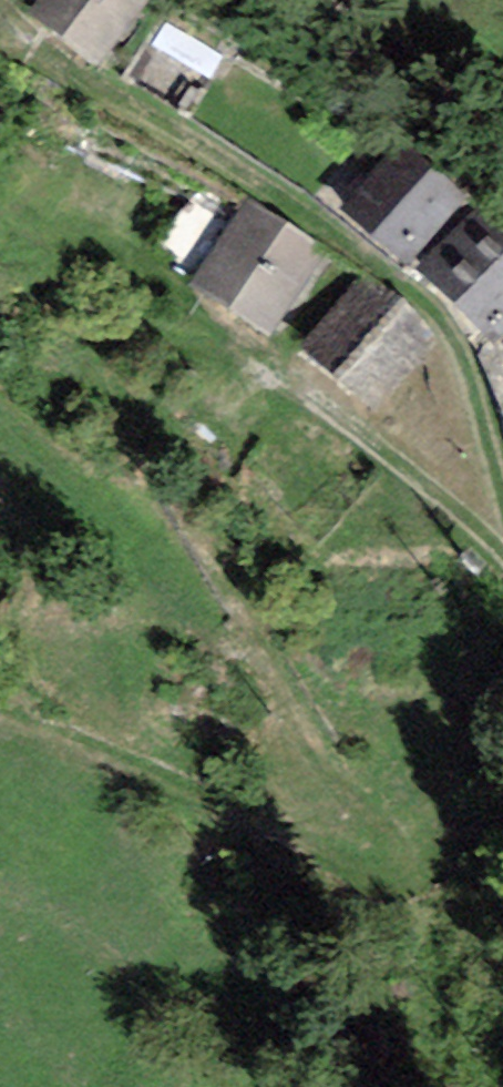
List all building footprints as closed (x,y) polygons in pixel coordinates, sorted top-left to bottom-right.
[(27,12),(100,68),(152,0),(37,0),(27,12)] [(399,146),(349,211),(415,262),(466,198),(399,146)] [(248,196),(192,284),(273,336),(330,248),(248,196)] [(471,228),(427,286),(502,344),(502,252),(471,228)] [(438,338),(360,276),(298,354),(376,415),(438,338)]
